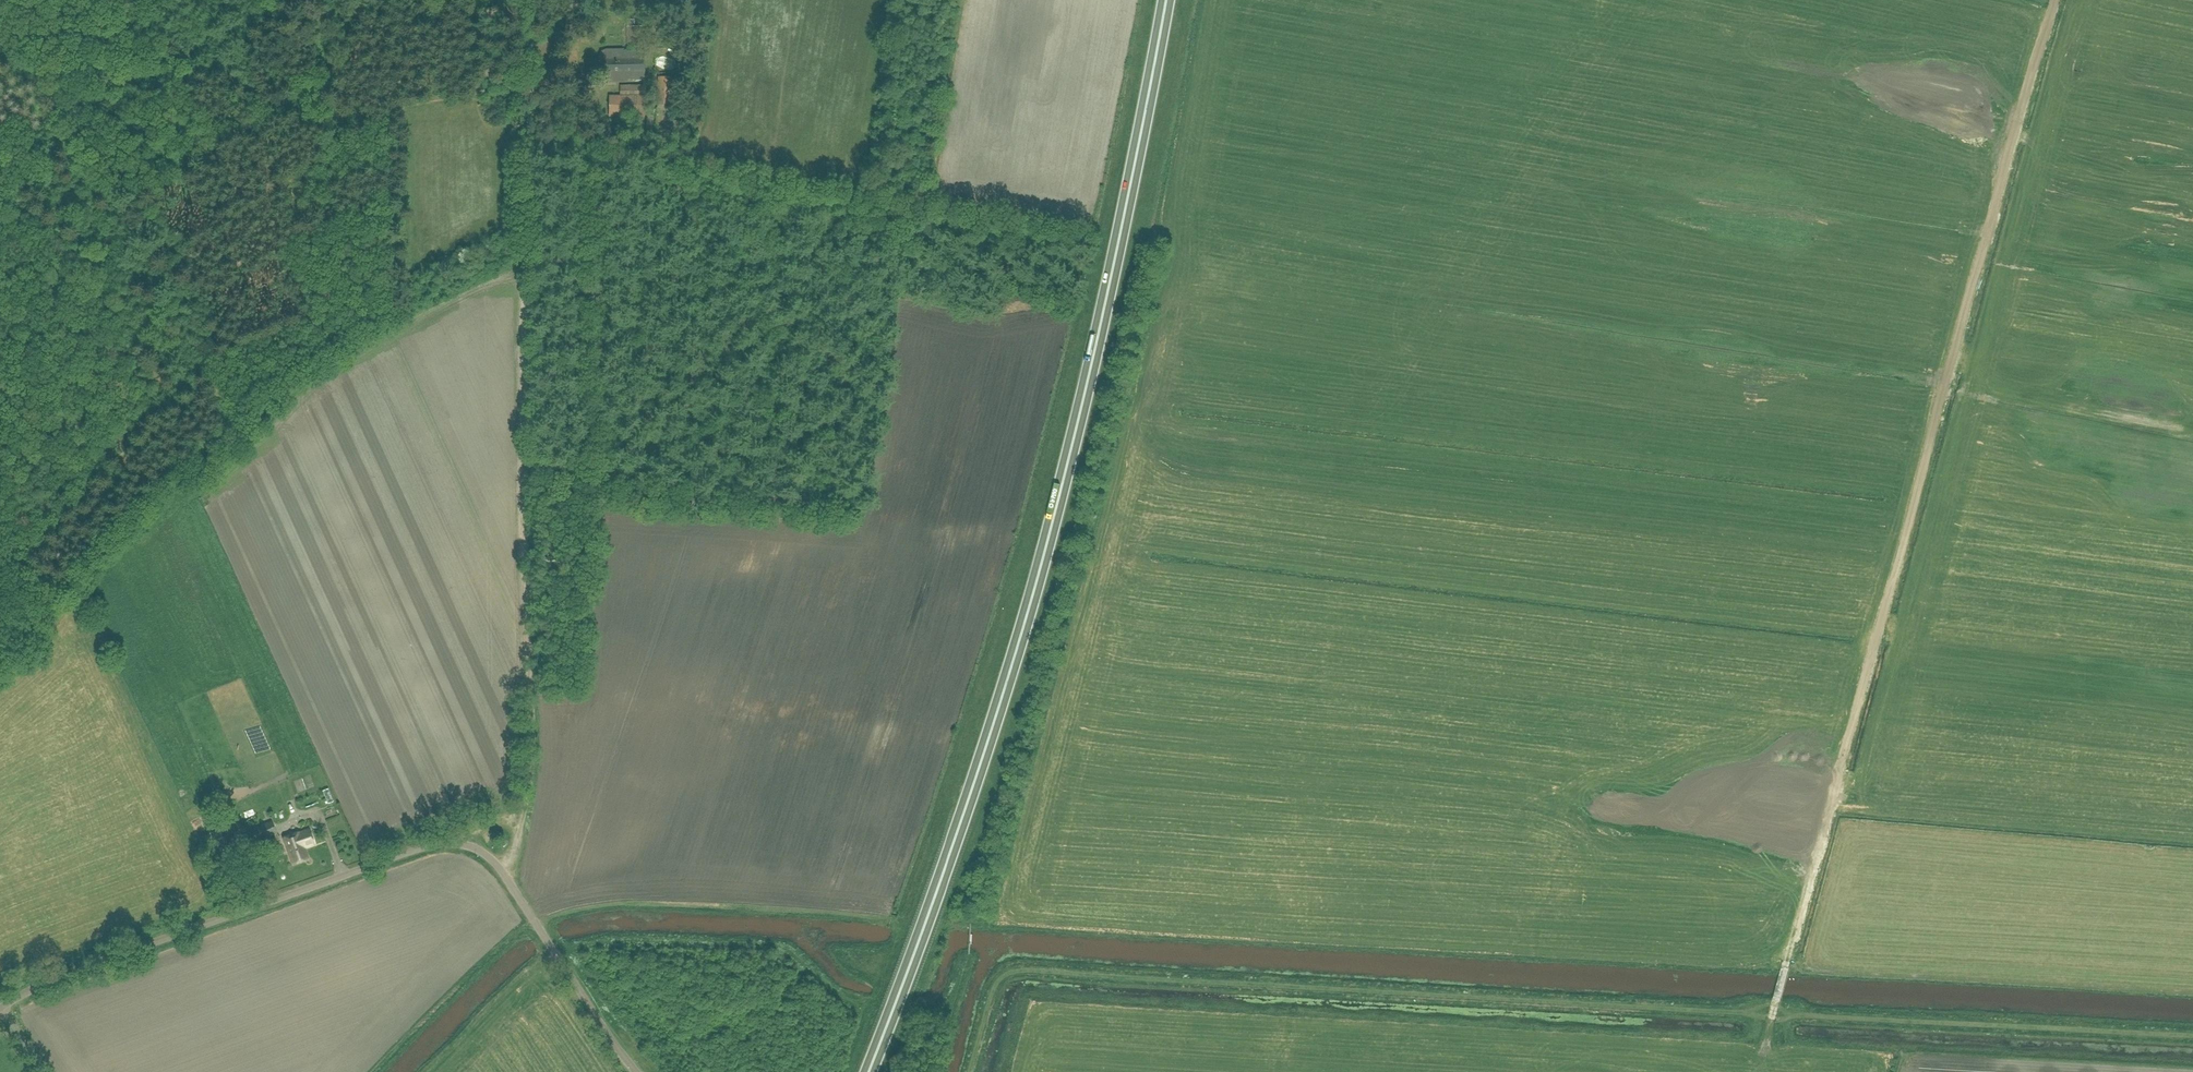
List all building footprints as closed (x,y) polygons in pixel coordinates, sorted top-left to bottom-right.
[(642,48),(642,25),(627,25),(627,48),(642,48)] [(631,56),(606,56),(606,75),(644,74),(644,55),(631,55),(631,56)] [(656,103),(670,103),(672,78),(658,78),(656,103)] [(609,95),(609,111),(609,117),(643,117),(643,112),(644,86),(621,86),(620,95),(609,95)] [(328,804),(333,801),(328,789),(322,791),(328,804)] [(251,844),(276,833),(271,822),(246,833),(251,844)] [(304,847),(299,832),(283,838),(292,864),(307,858),(304,847)] [(952,844),(957,835),(950,832),(945,841),(952,844)]
